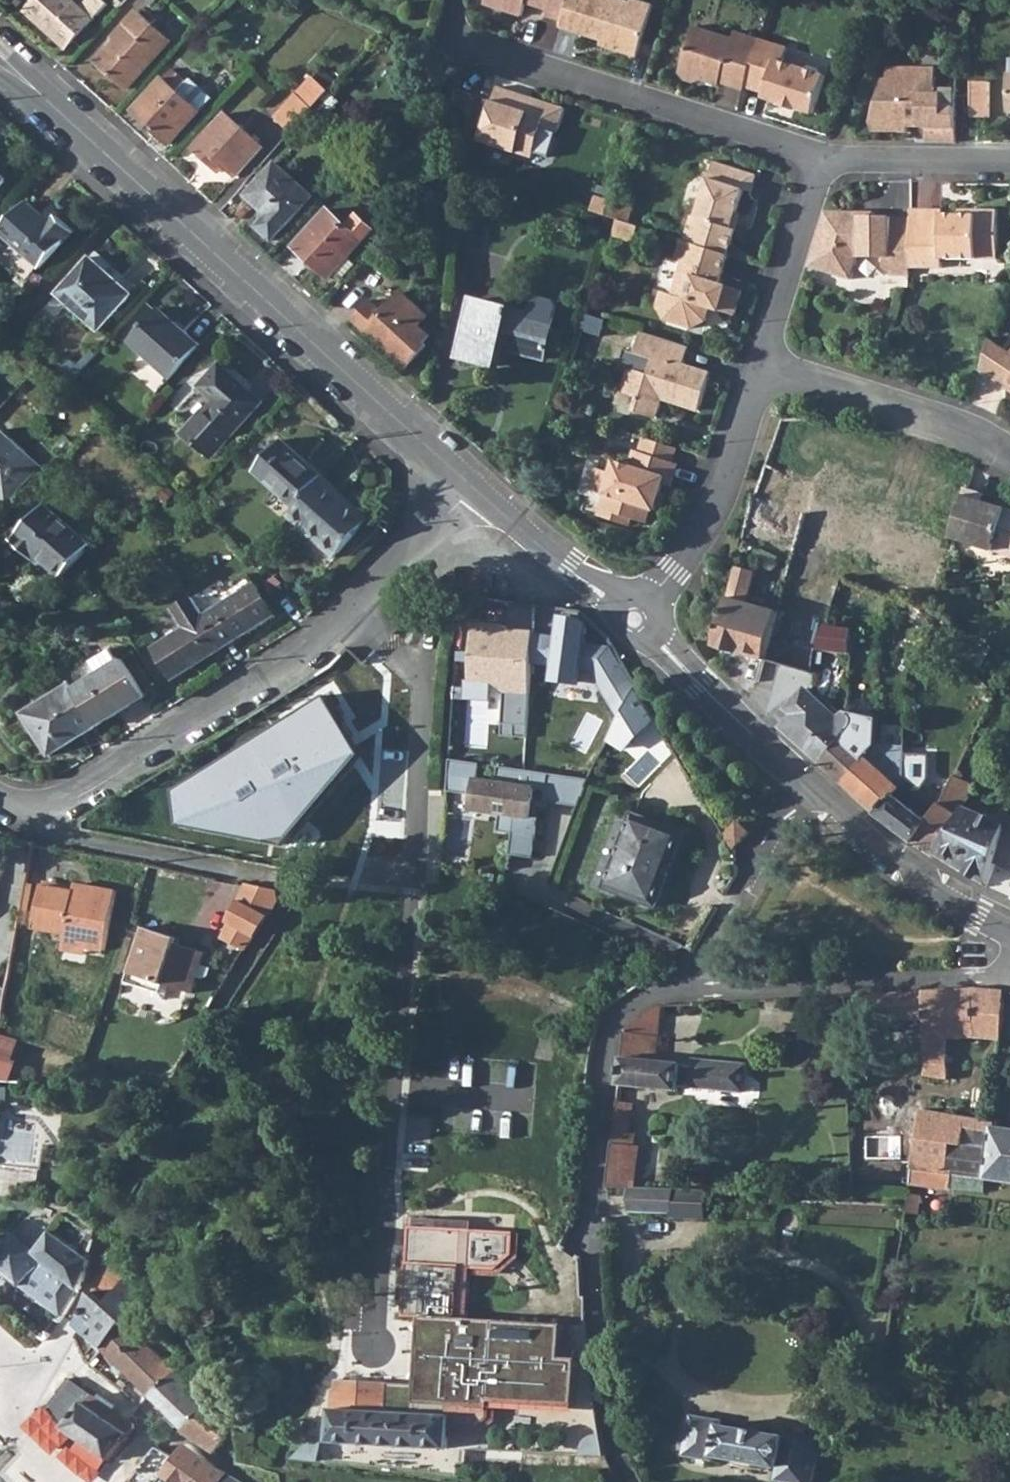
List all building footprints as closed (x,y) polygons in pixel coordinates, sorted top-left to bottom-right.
[(56,30),(69,42),(106,4),(102,0),(87,0),(79,8),(71,0),(35,0),(26,9),(52,34),(56,30)] [(484,4),(522,16),(528,0),(533,2),(532,6),(546,11),(544,17),(560,22),(568,0),(485,0),(484,4)] [(560,22),(559,31),(599,41),(598,47),(635,59),(654,7),(633,0),(632,5),(618,0),(568,0),(560,22)] [(96,61),(126,88),(169,40),(137,11),(113,37),(116,40),(96,61)] [(722,81),(725,71),(747,78),(760,38),(738,31),(735,38),(698,25),(682,72),(687,79),(698,83),(701,80),(721,86),(722,81)] [(52,34),(64,47),(69,42),(56,30),(52,34)] [(744,85),(766,92),(765,97),(780,101),(780,105),(797,110),(799,107),(814,113),(827,75),(821,73),(818,68),(808,65),(805,68),(785,61),(789,47),(760,38),(747,78),(744,85)] [(926,140),(956,141),(955,90),(936,89),(936,75),(930,70),(909,70),(904,66),(888,66),(887,78),(883,79),(872,119),(872,129),(907,130),(908,120),(919,120),(921,125),(926,126),(926,140)] [(132,109),(169,143),(208,102),(206,94),(189,78),(186,82),(171,68),(132,109)] [(722,81),(743,88),(744,85),(747,78),(725,71),(722,81)] [(289,133),(326,93),(311,80),(275,119),(289,133)] [(479,141),(532,156),(541,127),(557,132),(563,108),(532,98),(531,102),(518,97),(519,94),(497,88),(493,100),(492,100),(479,141)] [(192,148),(218,171),(222,166),(233,176),(260,146),(224,114),(192,148)] [(686,238),(729,252),(736,228),(734,227),(746,188),(751,189),(756,173),(713,160),(696,213),(694,213),(686,238)] [(244,194),(281,227),(311,196),(273,161),(244,194)] [(604,213),(615,216),(627,220),(631,207),(608,200),(604,213)] [(27,204),(1,233),(41,270),(74,233),(58,218),(51,225),(27,204)] [(334,270),(346,257),(373,230),(356,215),(346,226),(326,208),(293,244),(328,277),(334,270)] [(909,266),(942,266),(942,256),(998,256),(998,209),(976,209),(976,213),(942,213),(942,208),(910,208),(910,217),(909,266)] [(809,264),(850,277),(857,256),(883,256),(883,266),(890,273),(910,274),(909,266),(910,217),(892,217),(892,215),(859,215),(859,211),(825,211),(809,264)] [(684,238),(677,259),(684,261),(673,293),(663,290),(659,304),(666,319),(692,328),(706,319),(711,304),(719,306),(719,309),(736,314),(744,289),(719,281),(729,252),(686,238),(684,238)] [(96,254),(58,295),(98,333),(136,291),(96,254)] [(334,270),(342,278),(355,265),(346,257),(334,270)] [(351,318),(405,368),(425,346),(423,342),(428,335),(418,324),(426,316),(401,292),(382,311),(368,299),(351,318)] [(472,300),(458,357),(497,369),(503,350),(543,362),(557,310),(554,303),(538,299),(532,302),(528,316),(472,300)] [(158,312),(129,345),(169,382),(200,349),(158,312)] [(642,331),(635,353),(653,359),(648,374),(630,368),(622,391),(636,396),(632,409),(656,417),(661,402),(659,398),(664,395),(668,400),(699,411),(712,373),(684,363),(690,347),(642,331)] [(1009,389),(1009,349),(990,335),(980,368),(995,378),(1009,389)] [(217,404),(187,438),(211,461),(262,405),(222,367),(201,389),(217,404)] [(780,426),(788,429),(791,420),(782,420),(780,426)] [(5,501),(38,466),(0,431),(0,496),(5,501)] [(639,451),(672,462),(677,447),(644,437),(639,451)] [(256,471),(296,509),(325,477),(284,440),(256,471)] [(639,451),(634,450),(629,465),(614,461),(611,472),(596,467),(590,488),(604,493),(598,514),(629,524),(631,518),(645,523),(650,508),(654,510),(663,483),(670,486),(677,463),(672,462),(639,451)] [(745,526),(794,551),(801,531),(928,594),(948,553),(937,547),(782,471),(766,463),(745,526)] [(296,509),(289,516),(334,557),(369,518),(325,477),(296,509)] [(964,489),(950,540),(1009,558),(1009,511),(981,502),(983,495),(964,489)] [(42,506),(12,540),(32,559),(36,556),(60,577),(87,547),(42,506)] [(762,658),(755,684),(775,689),(783,665),(814,675),(819,649),(817,648),(824,626),(833,598),(785,583),(777,611),(762,658)] [(256,584),(203,616),(222,647),(237,639),(275,614),(256,584)] [(203,616),(191,598),(189,598),(172,610),(184,628),(153,648),(172,679),(222,647),(203,616)] [(492,598),(490,621),(521,624),(523,602),(492,598)] [(714,645),(762,658),(777,611),(727,598),(714,645)] [(559,634),(534,633),(532,664),(554,665),(553,681),(579,682),(580,669),(591,669),(618,716),(635,686),(609,642),(585,641),(586,627),(578,626),(578,617),(560,616),(559,634)] [(947,622),(939,633),(938,632),(933,641),(946,648),(948,645),(980,666),(991,647),(947,622)] [(507,626),(478,623),(473,678),(493,680),(505,692),(502,735),(526,737),(532,664),(534,633),(517,632),(517,635),(506,634),(507,626)] [(817,648),(819,649),(847,655),(849,630),(824,626),(817,648)] [(122,661),(75,690),(98,727),(145,697),(122,661)] [(75,690),(70,683),(28,710),(27,719),(52,756),(98,727),(75,690)] [(781,726),(820,762),(847,730),(851,724),(852,714),(847,709),(837,717),(811,692),(805,687),(786,708),(792,714),(781,726)] [(322,699),(170,791),(172,824),(279,845),(354,754),(322,699)] [(820,762),(841,781),(864,756),(871,749),(847,730),(820,762)] [(841,781),(875,811),(901,783),(903,750),(904,746),(875,744),(871,749),(864,756),(841,781)] [(875,811),(913,841),(938,803),(919,789),(925,776),(927,751),(903,750),(901,783),(875,811)] [(480,763),(450,758),(446,789),(474,793),(472,804),(516,811),(509,853),(530,856),(536,817),(530,816),(534,787),(547,789),(545,801),(578,805),(587,777),(499,765),(496,783),(477,779),(480,763)] [(913,841),(935,856),(937,851),(986,880),(991,861),(1001,827),(1002,824),(997,822),(966,801),(975,780),(964,773),(964,767),(958,763),(938,803),(913,841)] [(997,822),(1002,824),(1001,827),(1005,827),(1008,813),(1008,807),(1002,806),(997,822)] [(634,814),(607,885),(656,905),(684,832),(634,814)] [(738,822),(727,835),(733,846),(734,846),(737,844),(740,844),(749,832),(749,831),(738,822)] [(1009,870),(1009,828),(1005,827),(1001,827),(991,861),(1009,870)] [(340,863),(338,887),(386,891),(388,867),(340,863)] [(110,954),(120,890),(46,878),(38,928),(70,933),(68,948),(110,954)] [(275,890),(245,884),(237,903),(222,941),(245,950),(257,932),(278,900),(275,890)] [(147,928),(130,982),(158,991),(161,982),(194,993),(208,954),(179,944),(178,946),(172,944),(175,937),(147,928)] [(3,1034),(10,991),(0,981),(0,1055),(3,1034)] [(953,990),(922,991),(871,993),(872,1020),(924,1018),(926,1058),(924,1076),(948,1076),(948,1049),(947,1036),(957,1035),(971,1034),(991,1037),(994,1013),(1003,1013),(1004,1004),(1002,1003),(1003,992),(973,989),(953,990)] [(626,1029),(618,1084),(676,1090),(679,1063),(654,1059),(661,1006),(656,1003),(626,1029)] [(994,1013),(991,1037),(1001,1037),(1003,1013),(994,1013)] [(957,1035),(947,1036),(948,1049),(958,1049),(957,1035)] [(615,1108),(615,1113),(632,1115),(633,1105),(616,1103),(615,1108)] [(918,1126),(913,1171),(941,1174),(945,1142),(957,1143),(959,1132),(960,1125),(960,1117),(919,1112),(918,1126)] [(615,1113),(609,1161),(633,1163),(636,1133),(631,1133),(630,1131),(632,1115),(615,1113)] [(940,1190),(949,1190),(951,1175),(986,1179),(1009,1181),(1009,1127),(992,1125),(992,1121),(960,1117),(960,1125),(959,1132),(957,1143),(945,1142),(941,1174),(940,1190)] [(609,1161),(605,1187),(630,1188),(633,1163),(609,1161)] [(0,1166),(0,1195),(19,1198),(21,1182),(48,1185),(49,1171),(0,1166)] [(913,1171),(911,1187),(940,1190),(941,1174),(913,1171)] [(951,1175),(949,1190),(984,1194),(986,1179),(951,1175)] [(673,1190),(630,1188),(629,1211),(671,1213),(672,1210),(673,1190)] [(673,1190),(672,1210),(707,1211),(708,1191),(673,1190)] [(511,1229),(405,1223),(399,1316),(417,1317),(413,1383),(412,1397),(489,1401),(577,1406),(580,1355),(561,1354),(563,1323),(467,1318),(470,1268),(493,1269),(509,1253),(511,1229)] [(59,1317),(80,1287),(93,1245),(84,1241),(78,1251),(49,1233),(45,1237),(24,1225),(0,1257),(0,1270),(25,1290),(59,1317)] [(105,1256),(91,1293),(105,1307),(126,1279),(112,1255),(108,1252),(105,1256)] [(91,1293),(78,1325),(103,1348),(120,1323),(126,1328),(147,1305),(139,1294),(126,1279),(105,1307),(91,1293)] [(120,1323),(103,1348),(106,1352),(124,1368),(144,1390),(147,1393),(160,1381),(172,1370),(168,1366),(160,1358),(131,1329),(126,1328),(120,1323)] [(175,1346),(171,1341),(165,1346),(169,1351),(175,1346)] [(160,1381),(147,1393),(151,1399),(157,1404),(184,1384),(180,1379),(172,1370),(160,1381)] [(47,1408),(65,1429),(88,1398),(94,1397),(70,1379),(47,1408)] [(339,1381),(338,1382),(337,1391),(334,1391),(331,1441),(447,1446),(450,1429),(475,1428),(488,1418),(489,1401),(412,1397),(413,1383),(340,1380),(339,1381)] [(184,1384),(157,1404),(160,1407),(173,1423),(177,1427),(180,1425),(206,1403),(194,1391),(184,1384)] [(88,1398),(65,1429),(79,1439),(110,1461),(134,1429),(131,1424),(94,1397),(88,1398)] [(873,1398),(872,1408),(879,1409),(880,1399),(873,1398)] [(180,1425),(177,1427),(191,1436),(216,1453),(224,1439),(225,1428),(221,1420),(223,1416),(206,1403),(180,1425)] [(776,1481),(779,1481),(816,1481),(823,1444),(824,1439),(784,1432),(784,1438),(719,1426),(721,1421),(689,1415),(682,1456),(713,1462),(714,1456),(779,1468),(776,1481)] [(311,1442),(296,1459),(321,1461),(323,1443),(311,1442)] [(230,1474),(218,1468),(194,1449),(189,1444),(187,1444),(174,1460),(155,1448),(145,1461),(165,1473),(158,1481),(224,1481),(230,1474)] [(230,1474),(224,1481),(244,1481),(230,1474)]
